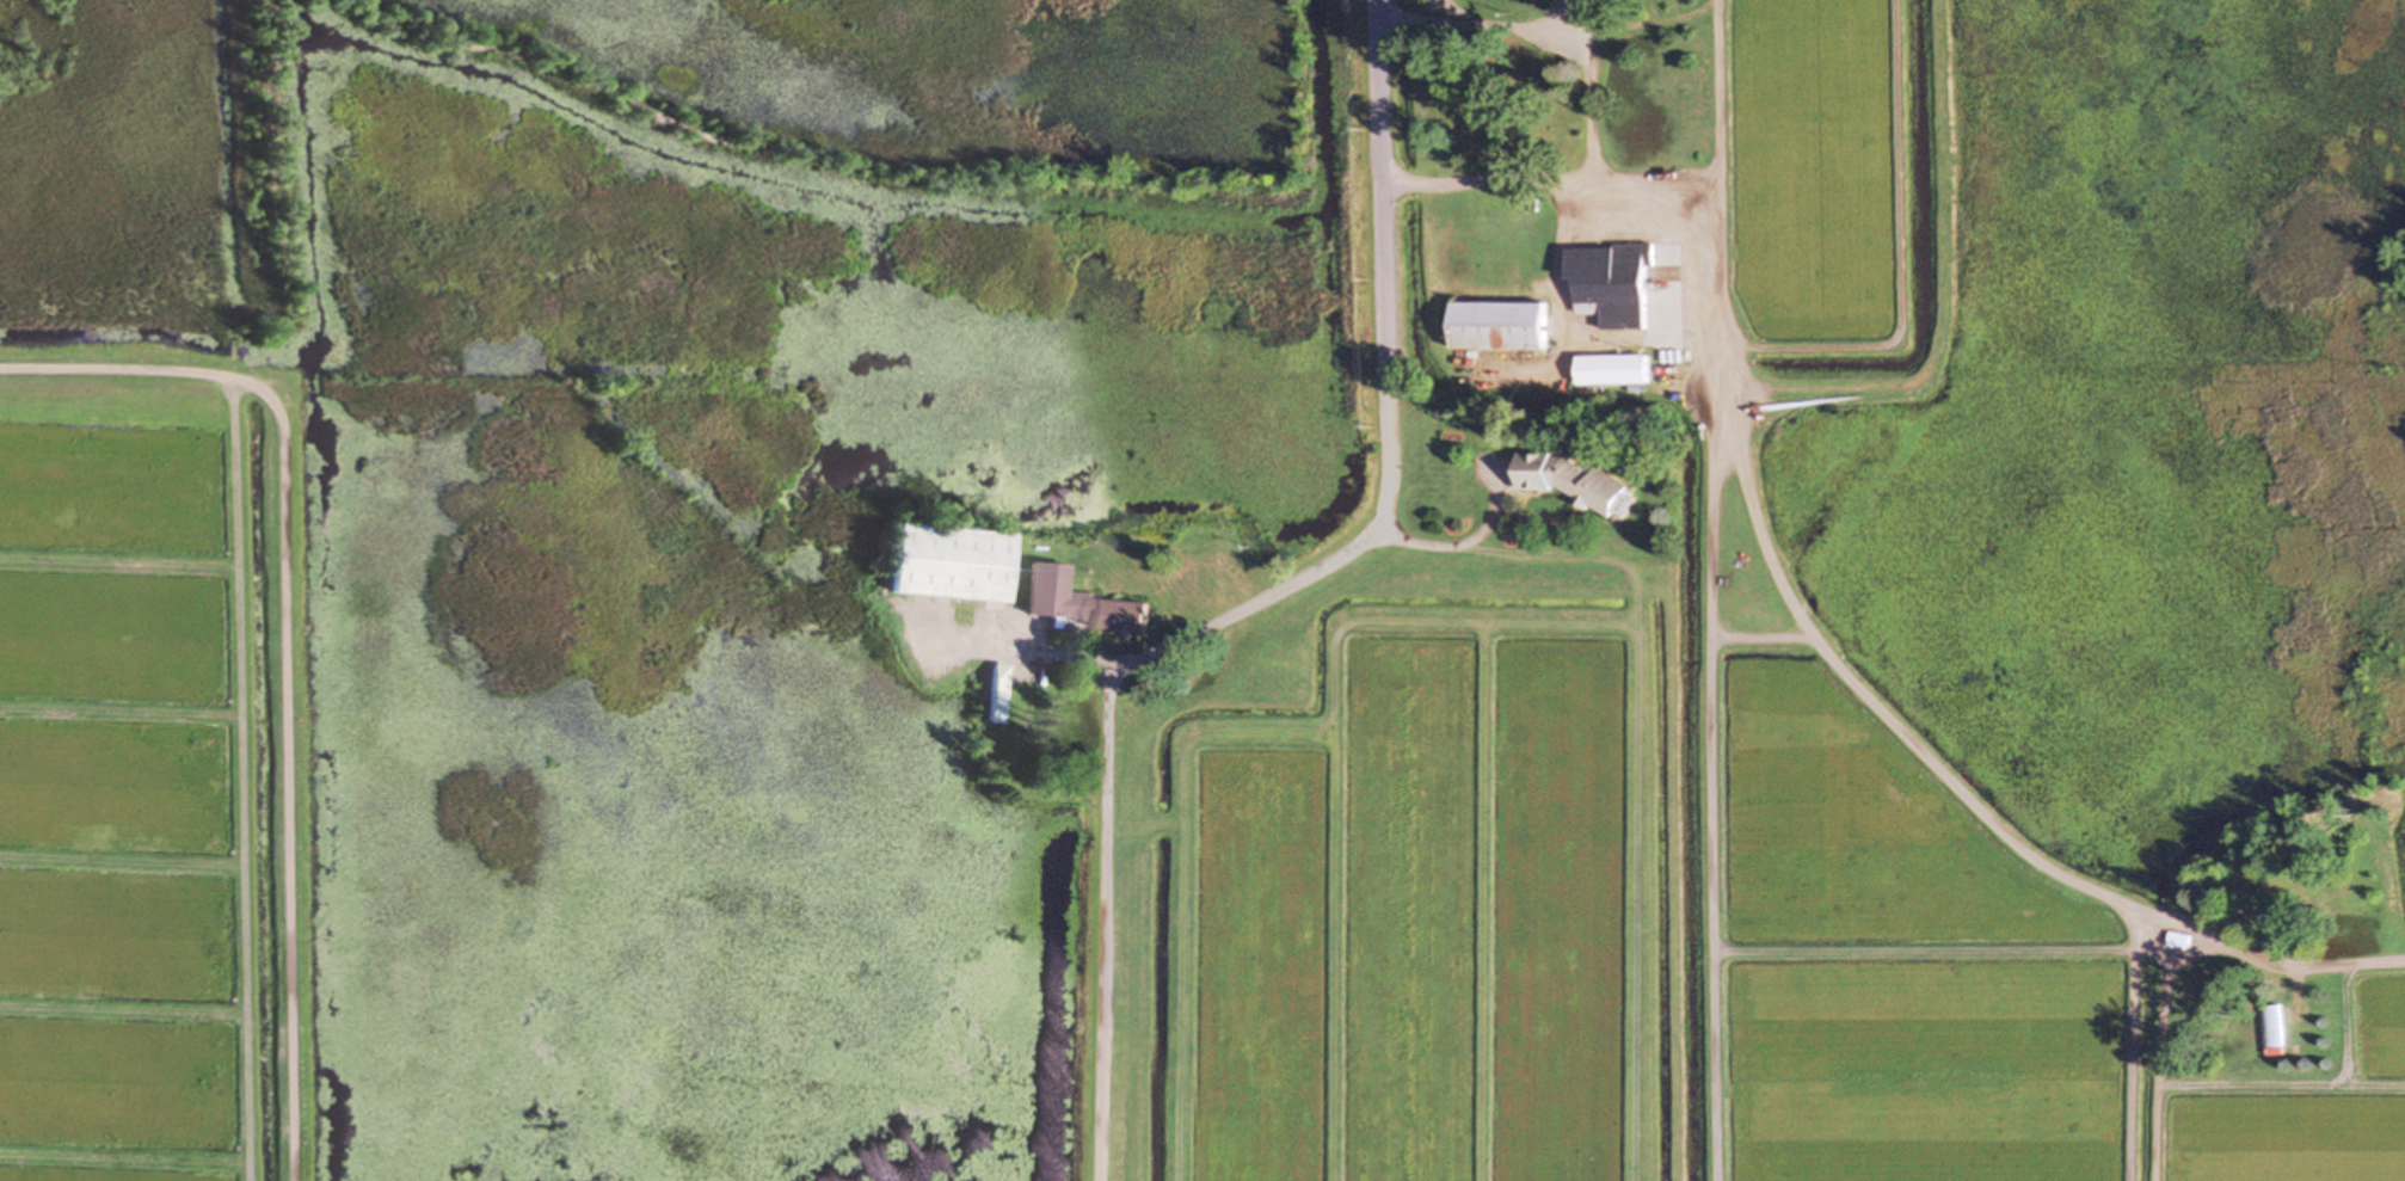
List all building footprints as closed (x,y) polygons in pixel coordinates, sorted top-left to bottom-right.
[(1655,245),(1568,246),(1568,280),(1577,280),(1577,314),(1604,314),(1604,329),(1647,328),(1646,267),(1655,267),(1655,245)] [(1546,303),(1452,302),(1452,349),(1546,350),(1546,303)] [(1578,355),(1578,384),(1648,384),(1648,355),(1578,355)] [(1558,490),(1609,516),(1626,516),(1636,499),(1636,489),(1564,452),(1519,450),(1518,488),(1558,490)] [(1007,532),(891,523),(886,593),(1002,602),(1007,532)] [(1025,614),(1089,619),(1089,630),(1146,634),(1148,600),(1065,593),(1067,563),(1029,561),(1025,614)] [(1005,664),(990,664),(988,722),(1004,723),(1005,664)] [(2192,936),(2171,932),(2168,946),(2189,950),(2192,936)] [(2284,1005),(2262,1005),(2262,1048),(2284,1048),(2284,1005)]
